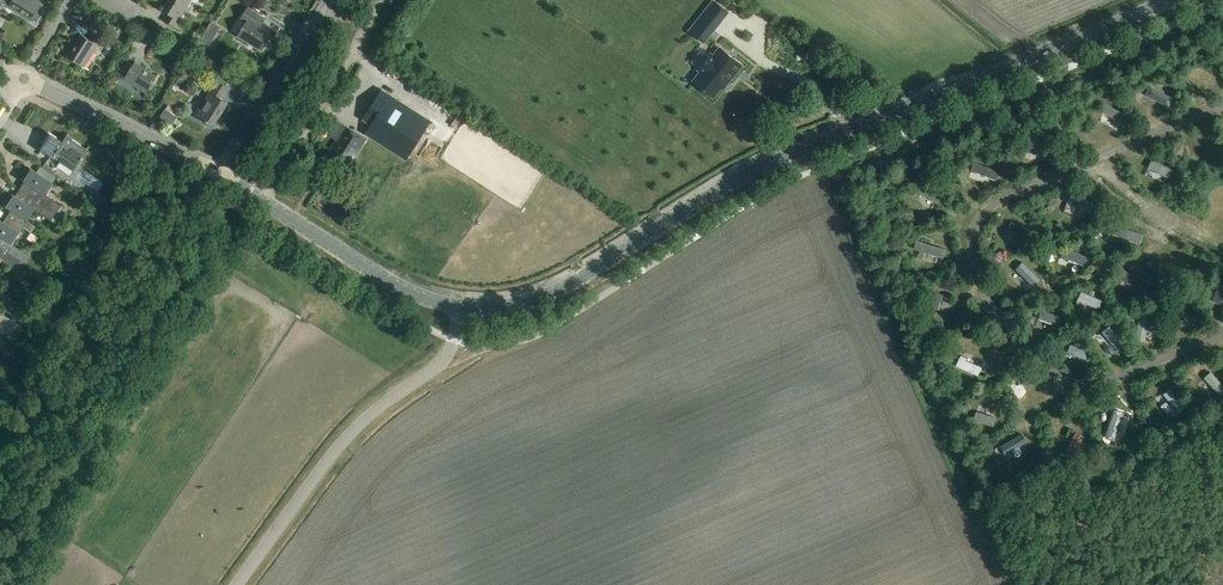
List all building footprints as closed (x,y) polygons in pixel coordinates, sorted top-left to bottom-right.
[(7,7),(29,21),(30,20),(35,23),(35,24),(45,8),(44,9),(39,6),(40,3),(35,0),(11,0),(7,7)] [(183,23),(179,21),(192,0),(167,0),(160,10),(169,15),(165,21),(179,30),(183,23)] [(263,0),(259,7),(268,12),(271,5),(263,0)] [(261,51),(271,34),(260,26),(265,18),(248,8),(241,19),(247,22),(238,37),(261,51)] [(699,19),(690,31),(704,42),(713,31),(699,19)] [(117,37),(121,40),(127,30),(124,27),(117,37)] [(107,42),(93,33),(88,40),(80,35),(66,57),(84,68),(98,47),(102,49),(107,42)] [(209,46),(213,39),(206,35),(202,42),(209,46)] [(181,47),(176,54),(184,58),(188,52),(181,47)] [(713,57),(710,54),(698,70),(701,72),(693,82),(703,89),(703,90),(704,92),(705,91),(713,97),(721,88),(722,89),(742,65),(720,48),(713,57)] [(146,94),(157,76),(135,62),(124,80),(146,94)] [(180,76),(174,84),(179,88),(185,79),(180,76)] [(213,127),(228,103),(220,98),(225,90),(211,81),(204,92),(209,95),(196,116),(213,127)] [(1167,107),(1173,95),(1151,84),(1145,96),(1167,107)] [(384,97),(369,120),(376,125),(371,133),(404,155),(425,124),(384,97)] [(1106,102),(1100,116),(1121,125),(1127,112),(1106,102)] [(338,139),(333,147),(339,151),(332,163),(346,172),(365,139),(339,123),(332,135),(338,139)] [(1045,139),(1048,132),(1042,129),(1039,136),(1045,139)] [(62,143),(50,135),(40,150),(58,162),(59,162),(72,170),(75,166),(76,166),(86,150),(66,137),(62,143)] [(1026,138),(1023,147),(1043,153),(1045,144),(1026,138)] [(1167,175),(1172,166),(1151,156),(1147,166),(1167,175)] [(974,159),(971,168),(997,178),(1000,168),(974,159)] [(31,168),(22,180),(24,181),(24,182),(33,188),(28,196),(55,214),(62,218),(59,212),(62,209),(59,207),(60,206),(44,195),(56,177),(55,176),(43,168),(40,167),(37,172),(31,168)] [(922,183),(918,190),(936,201),(940,195),(922,183)] [(101,187),(96,196),(104,201),(109,192),(101,187)] [(368,196),(365,201),(369,204),(375,195),(370,192),(368,196)] [(1076,204),(1091,209),(1094,201),(1069,193),(1064,208),(1074,211),(1076,204)] [(14,197),(6,209),(10,212),(6,217),(22,228),(21,228),(30,234),(31,234),(34,228),(25,222),(33,210),(50,221),(57,226),(62,219),(62,218),(55,214),(28,196),(23,203),(14,197)] [(21,264),(27,256),(10,245),(21,228),(22,228),(6,217),(3,223),(0,221),(0,249),(21,264)] [(1027,238),(1031,228),(1010,219),(1006,229),(1027,238)] [(1114,222),(1111,231),(1139,241),(1142,232),(1114,222)] [(913,246),(942,256),(945,247),(916,238),(913,246)] [(1066,245),(1061,257),(1083,266),(1088,255),(1066,245)] [(0,261),(16,271),(21,264),(0,249),(0,261)] [(1169,261),(1194,268),(1197,257),(1172,250),(1169,261)] [(1014,277),(1038,284),(1040,275),(1017,268),(1014,277)] [(16,360),(20,353),(16,350),(11,357),(16,360)] [(9,376),(3,373),(0,379),(0,384),(3,386),(9,376)] [(1146,387),(1139,392),(1153,411),(1159,406),(1146,387)] [(1092,411),(1085,429),(1094,432),(1101,414),(1092,411)] [(973,425),(974,415),(954,414),(953,425),(973,425)]
